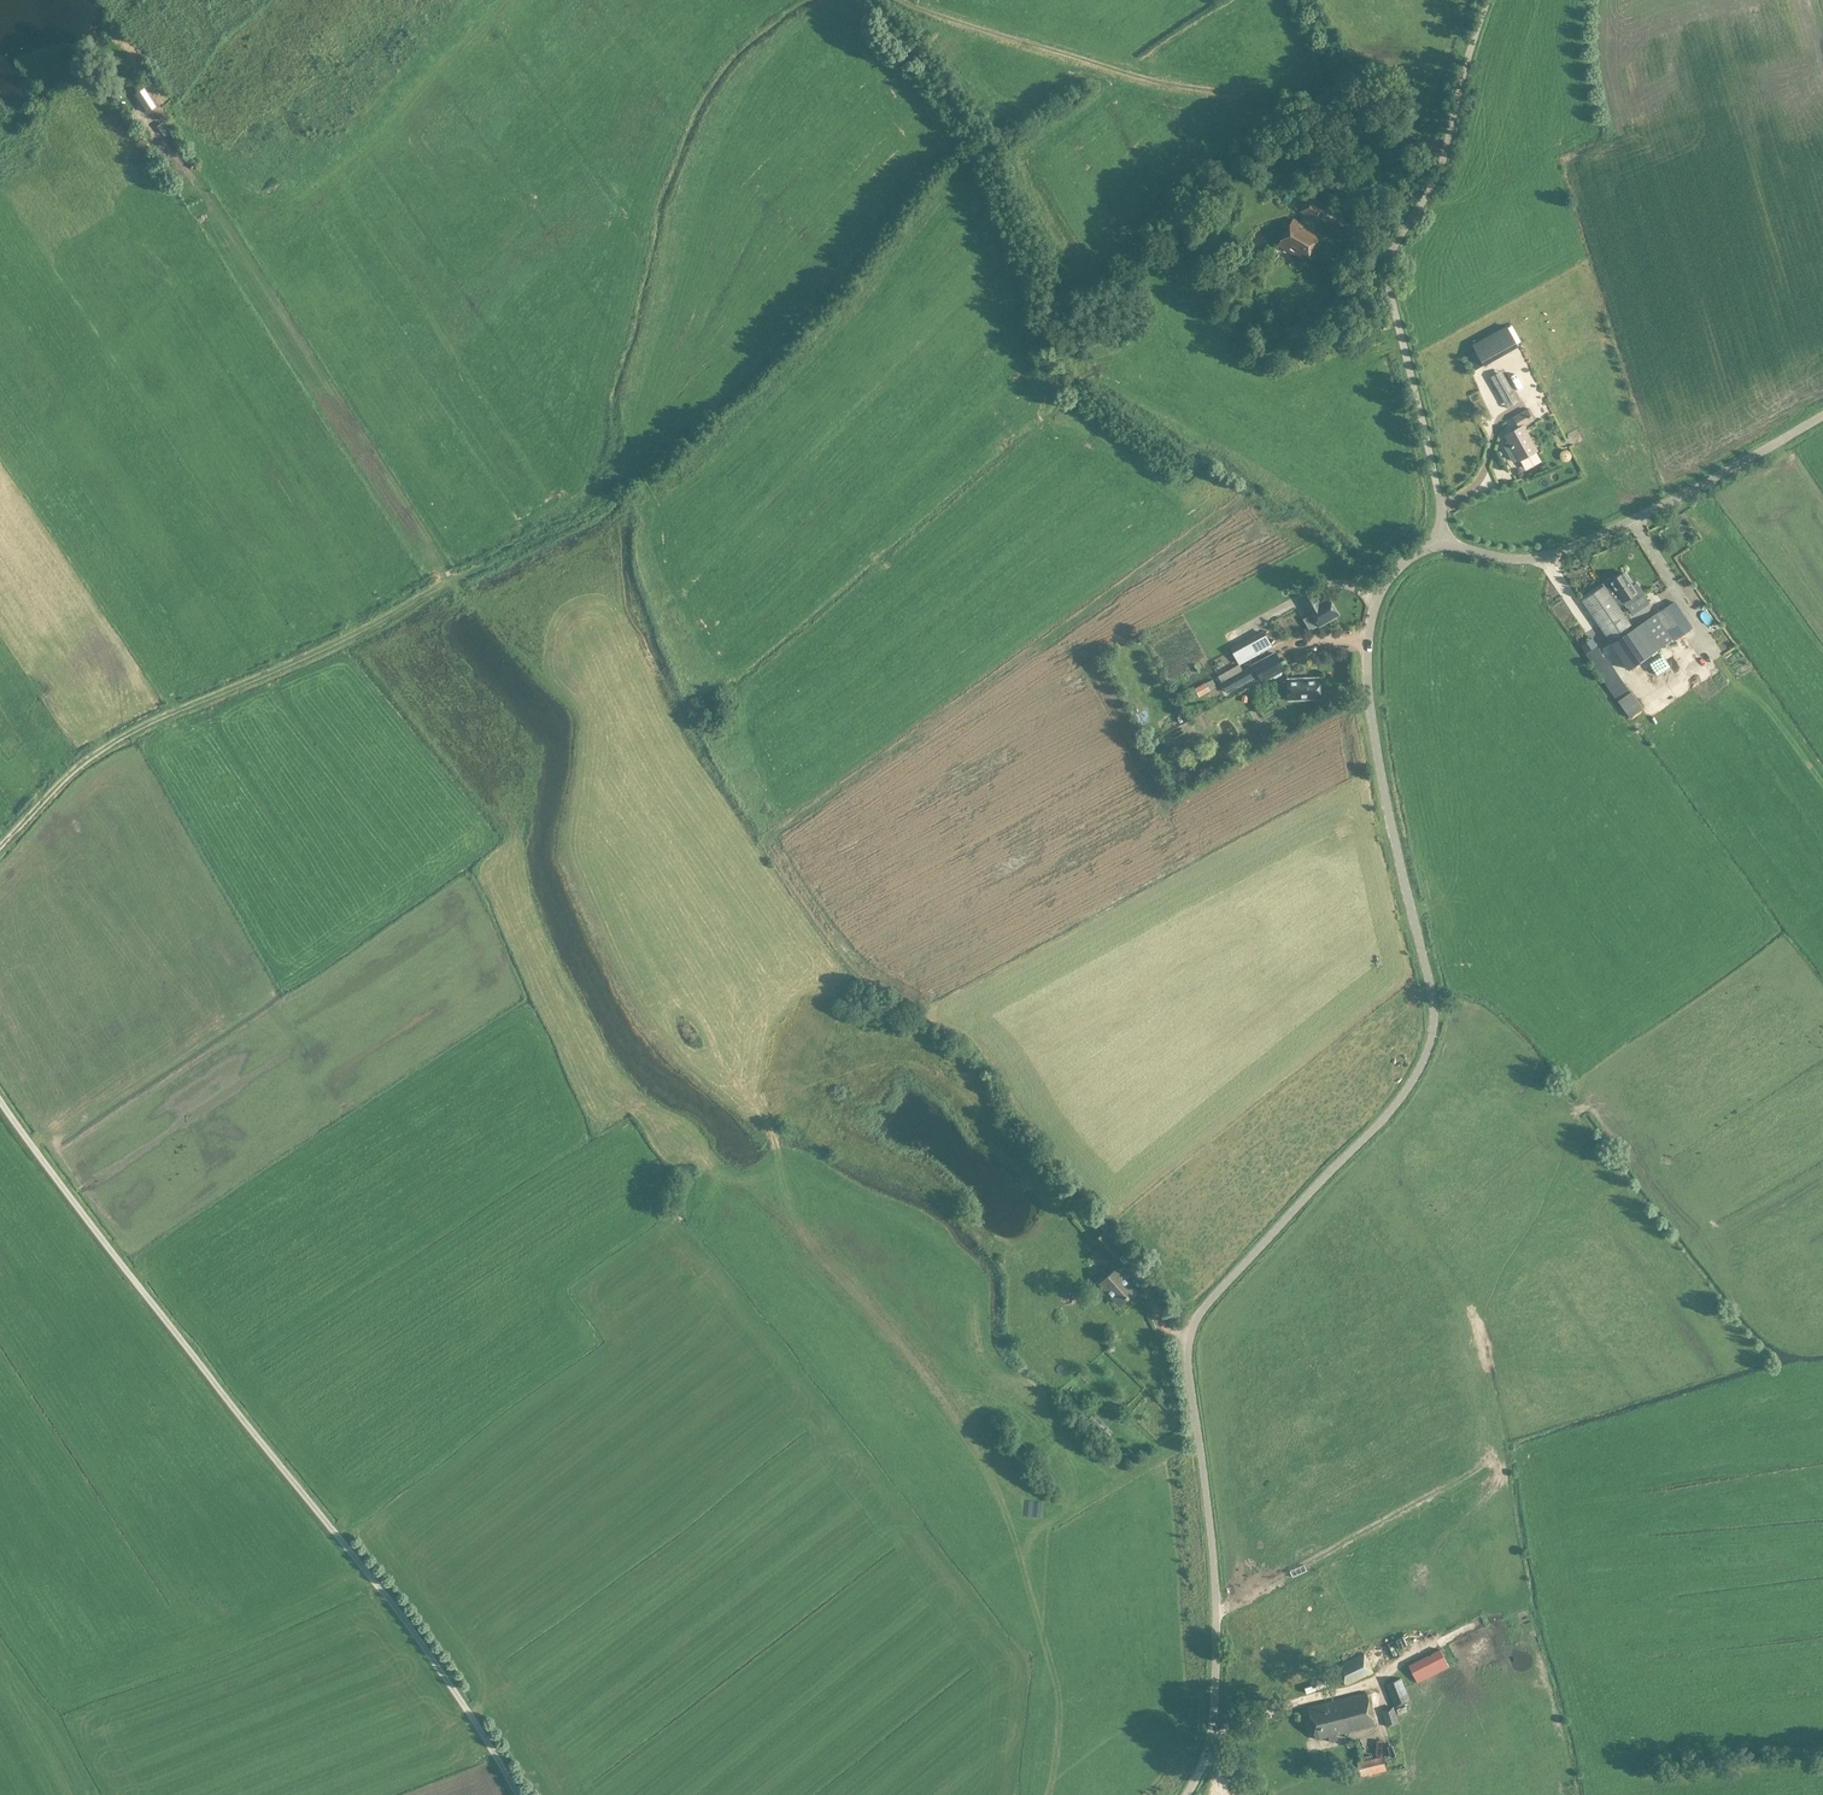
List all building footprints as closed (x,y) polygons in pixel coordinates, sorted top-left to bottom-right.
[(145,102),(139,106),(149,123),(155,119),(145,102)] [(1299,175),(1279,172),(1278,183),(1297,186),(1299,175)] [(1308,189),(1317,186),(1315,178),(1306,181),(1308,189)] [(1302,210),(1309,198),(1303,194),(1296,207),(1302,210)] [(1309,198),(1302,210),(1318,220),(1325,207),(1309,198)] [(1279,244),(1294,253),(1306,259),(1320,235),(1293,220),(1279,244)] [(1492,361),(1481,341),(1472,345),(1484,365),(1492,361)] [(1501,371),(1498,374),(1509,395),(1502,399),(1507,407),(1518,401),(1501,371)] [(1502,399),(1509,395),(1498,374),(1490,378),(1502,399)] [(1537,451),(1523,426),(1533,421),(1527,410),(1513,417),(1519,428),(1505,436),(1509,442),(1504,445),(1513,461),(1518,458),(1519,461),(1537,451)] [(1536,432),(1530,436),(1535,444),(1541,440),(1536,432)] [(1640,569),(1645,566),(1635,550),(1629,554),(1640,569)] [(1627,607),(1645,595),(1637,583),(1633,586),(1624,572),(1611,581),(1609,579),(1603,583),(1602,584),(1604,586),(1609,592),(1617,604),(1619,607),(1624,604),(1627,607)] [(1617,604),(1609,592),(1604,586),(1583,600),(1612,643),(1611,643),(1629,669),(1672,640),(1666,631),(1676,624),(1665,608),(1641,624),(1636,617),(1629,622),(1619,607),(1617,604)] [(1306,603),(1319,626),(1338,615),(1328,599),(1318,605),(1314,599),(1306,603)] [(1298,627),(1310,625),(1308,616),(1296,618),(1298,627)] [(1273,647),(1264,630),(1231,649),(1240,665),(1273,647)] [(1686,647),(1697,639),(1690,630),(1680,637),(1686,647)] [(1590,660),(1601,653),(1596,646),(1586,653),(1590,660)] [(1283,670),(1275,654),(1221,683),(1225,690),(1257,672),(1262,681),(1283,670)] [(1288,680),(1288,681),(1279,681),(1280,699),(1289,699),(1289,700),(1319,699),(1318,678),(1288,680)] [(1210,702),(1224,696),(1220,687),(1207,693),(1210,702)] [(1390,915),(1402,913),(1401,903),(1389,904),(1390,915)] [(1288,960),(1306,952),(1302,943),(1284,952),(1288,960)] [(1136,1290),(1117,1269),(1112,1273),(1110,1271),(1104,1276),(1106,1278),(1101,1283),(1107,1290),(1104,1292),(1112,1300),(1114,1298),(1120,1304),(1136,1290)] [(1111,1433),(1106,1428),(1103,1432),(1108,1437),(1111,1433)] [(1129,1448),(1123,1454),(1128,1459),(1131,1456),(1132,1457),(1135,1455),(1129,1448)] [(1475,1645),(1491,1638),(1488,1631),(1472,1637),(1475,1645)] [(1362,1641),(1367,1658),(1387,1653),(1383,1636),(1362,1641)] [(1449,1667),(1440,1649),(1409,1665),(1418,1683),(1449,1667)] [(1346,1686),(1373,1673),(1364,1654),(1337,1667),(1346,1686)] [(1392,1700),(1406,1694),(1398,1671),(1383,1676),(1392,1700)] [(1367,1693),(1337,1700),(1345,1732),(1375,1725),(1367,1693)] [(1345,1732),(1337,1700),(1308,1707),(1316,1739),(1328,1736),(1330,1741),(1337,1739),(1336,1734),(1345,1732)] [(1383,1719),(1395,1716),(1391,1701),(1379,1704),(1383,1719)] [(1357,1762),(1361,1777),(1387,1771),(1383,1756),(1357,1762)]
